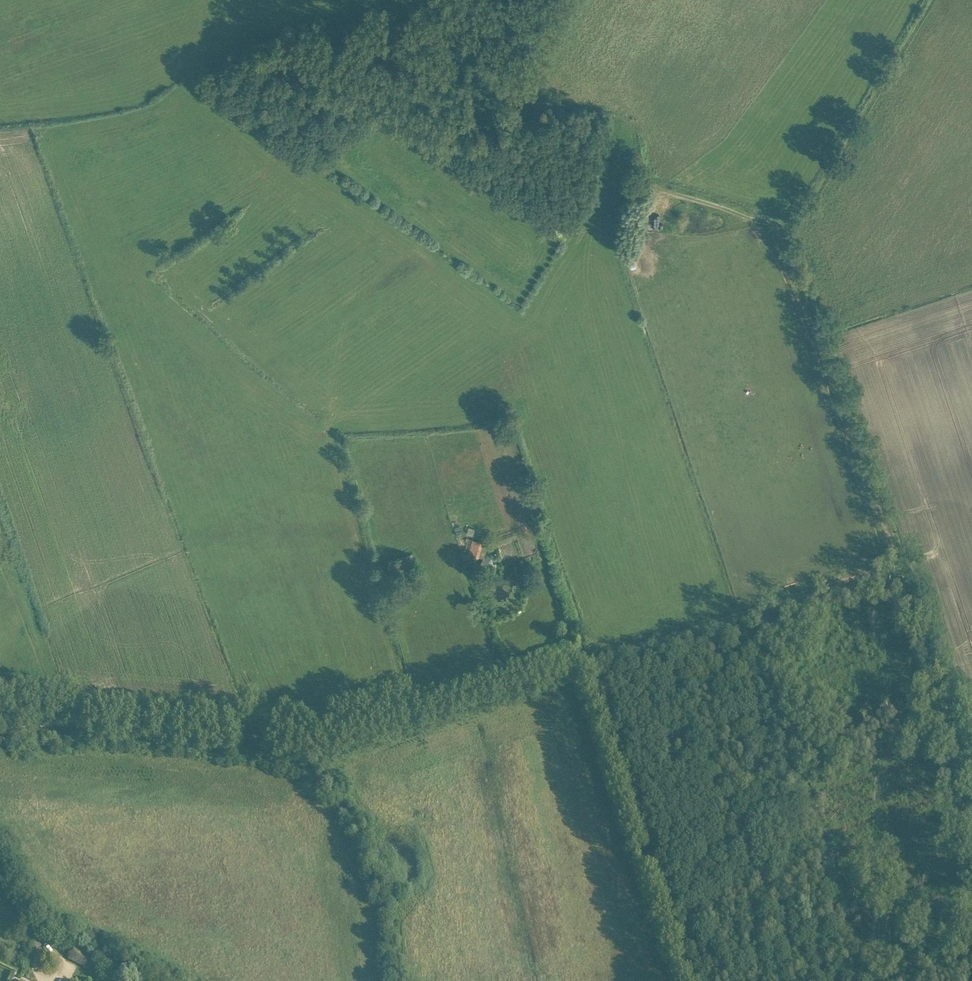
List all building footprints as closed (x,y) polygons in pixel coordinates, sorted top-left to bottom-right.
[(457,535),(463,533),(461,526),(454,529),(457,535)] [(472,538),(468,554),(483,558),(487,542),(472,538)] [(94,958),(74,948),(68,959),(88,970),(94,958)]
